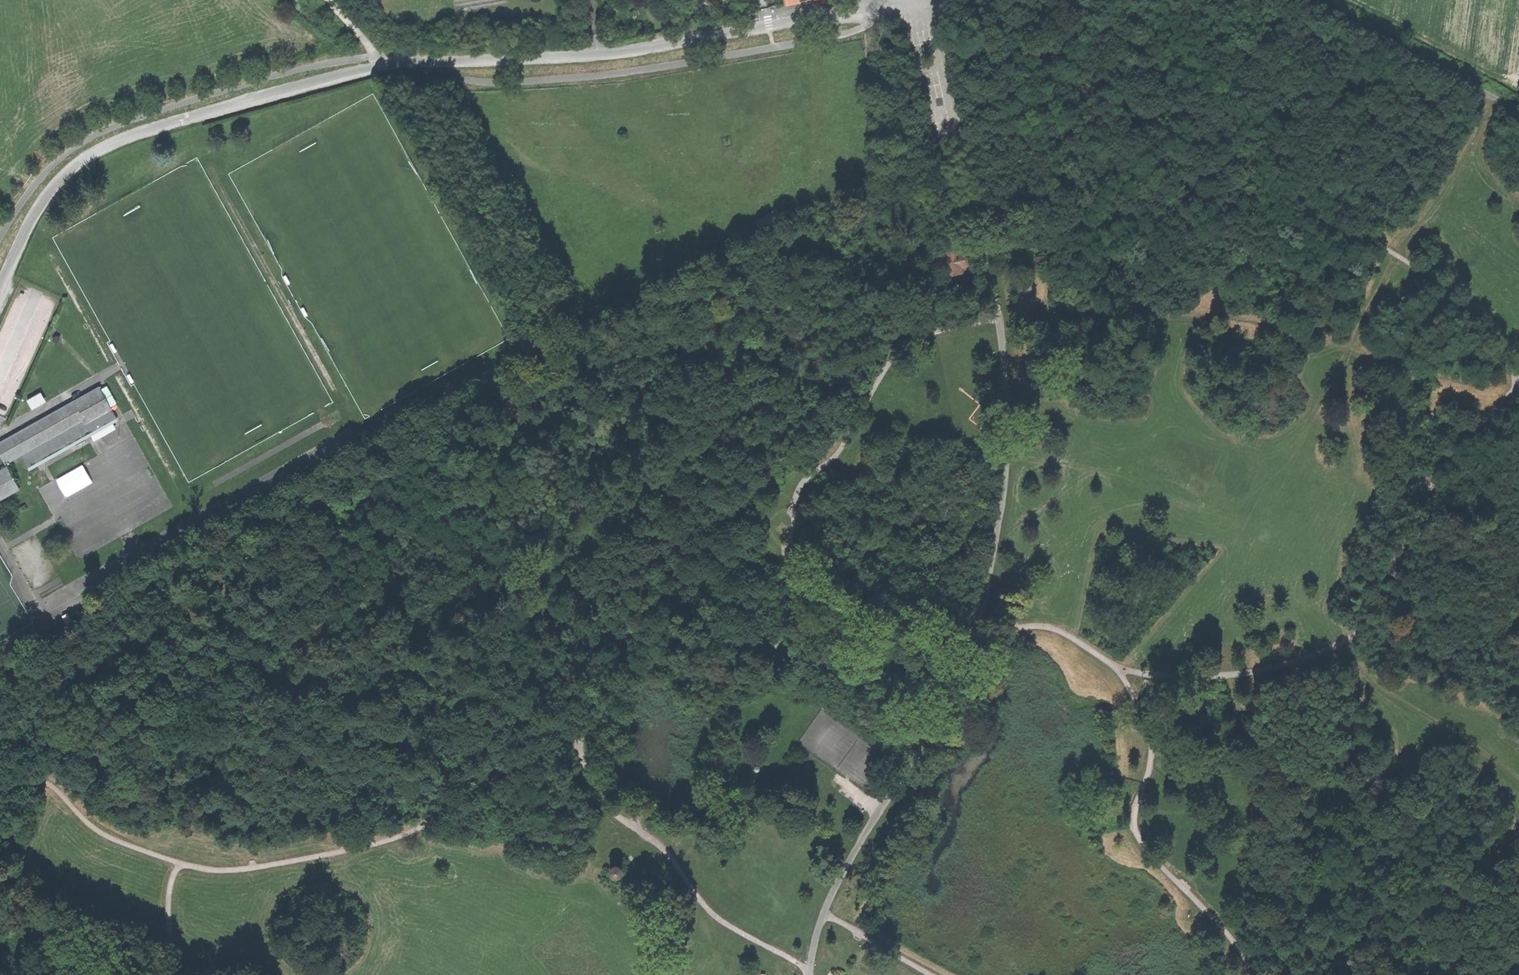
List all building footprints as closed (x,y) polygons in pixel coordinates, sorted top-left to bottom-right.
[(960,271),(970,268),(965,244),(951,247),(942,249),(943,252),(936,254),(940,275),(947,274),(947,275),(960,272),(960,271)] [(6,465),(21,457),(28,469),(117,418),(99,387),(73,401),(78,411),(73,414),(68,404),(0,442),(0,455),(6,465)] [(32,409),(43,403),(38,395),(27,400),(32,409)] [(73,401),(68,404),(73,414),(78,411),(73,401)] [(66,496),(94,480),(84,463),(57,479),(66,496)] [(20,490),(7,467),(0,471),(0,501),(20,490)]
